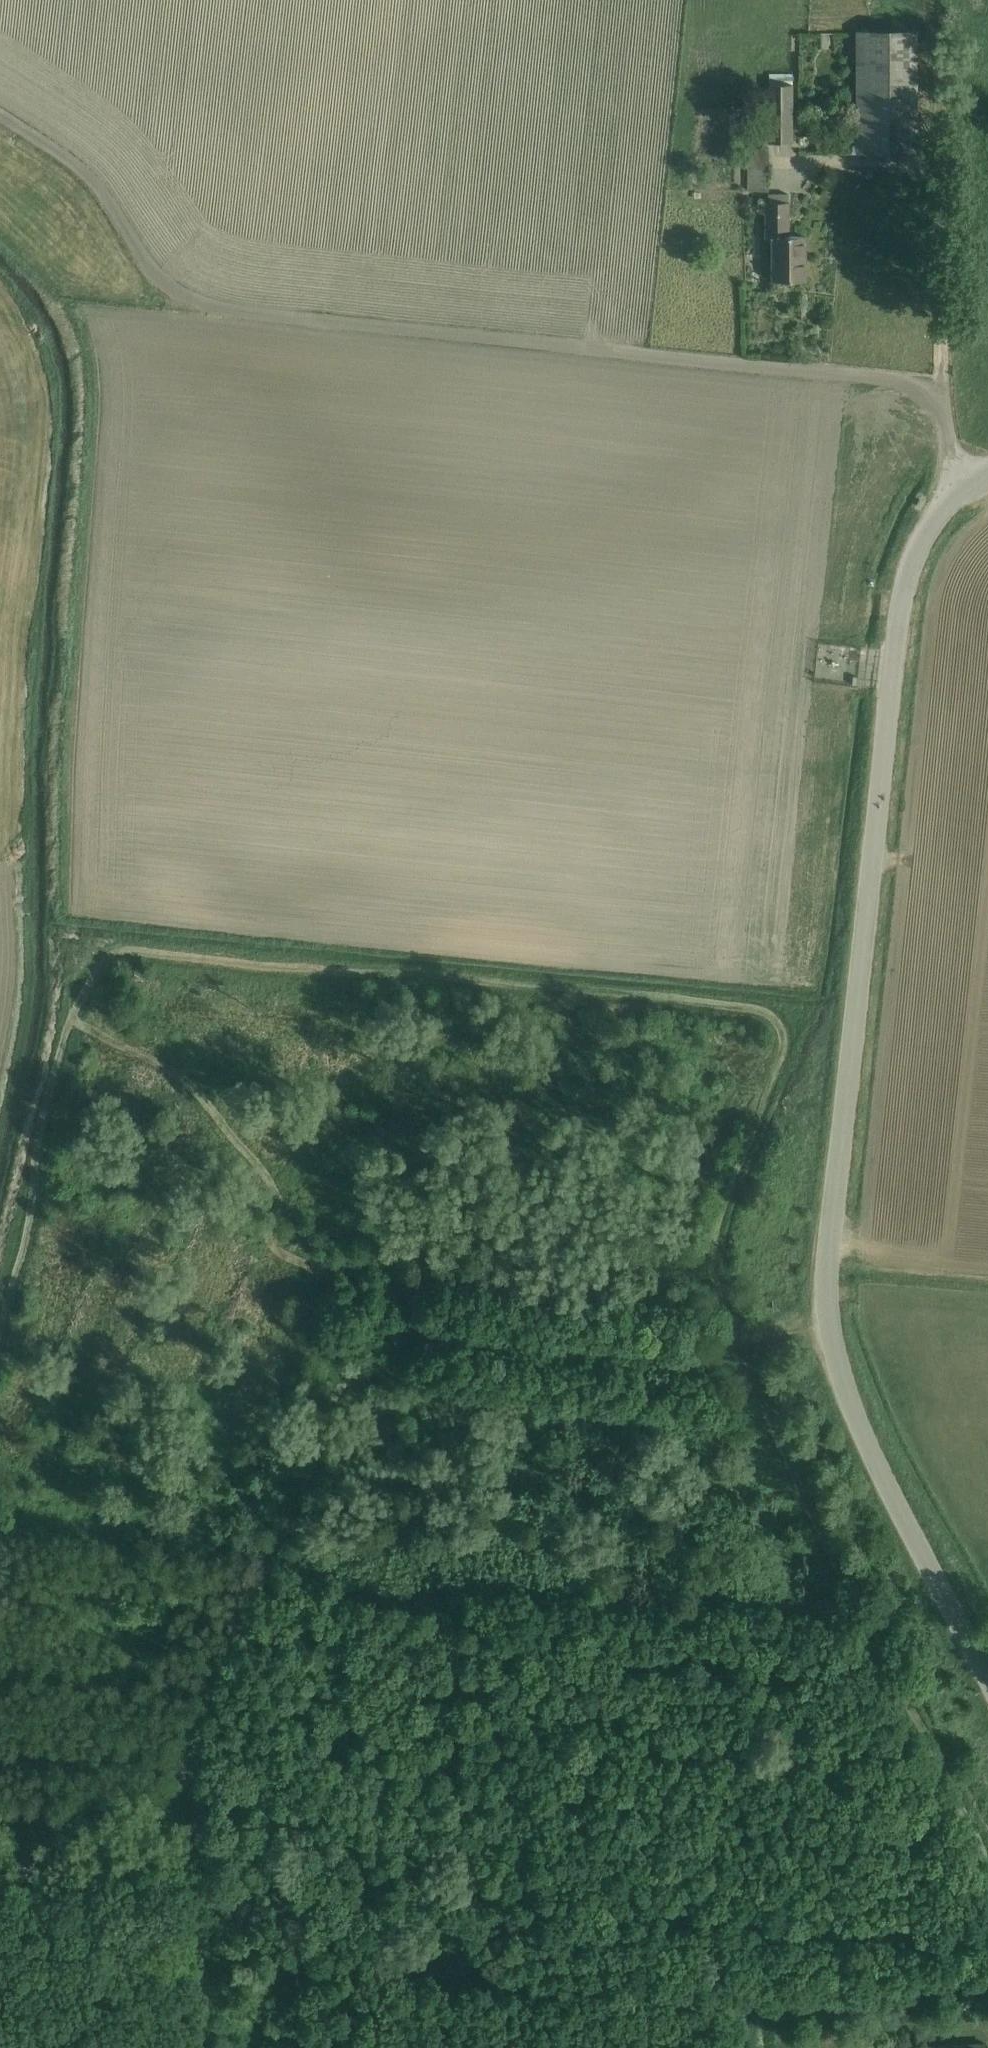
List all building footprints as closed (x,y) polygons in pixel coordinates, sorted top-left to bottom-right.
[(859,151),(918,151),(917,32),(858,33),(859,151)] [(791,74),(770,74),(770,85),(782,85),(791,85),(791,74)] [(771,145),(795,144),(794,85),(791,85),(782,85),(770,85),(771,145)] [(768,145),(758,145),(758,139),(747,139),(747,146),(748,190),(768,190),(768,145)] [(808,282),(807,237),(790,238),(790,205),(762,205),(762,216),(769,216),(769,238),(775,238),(776,282),(808,282)]
